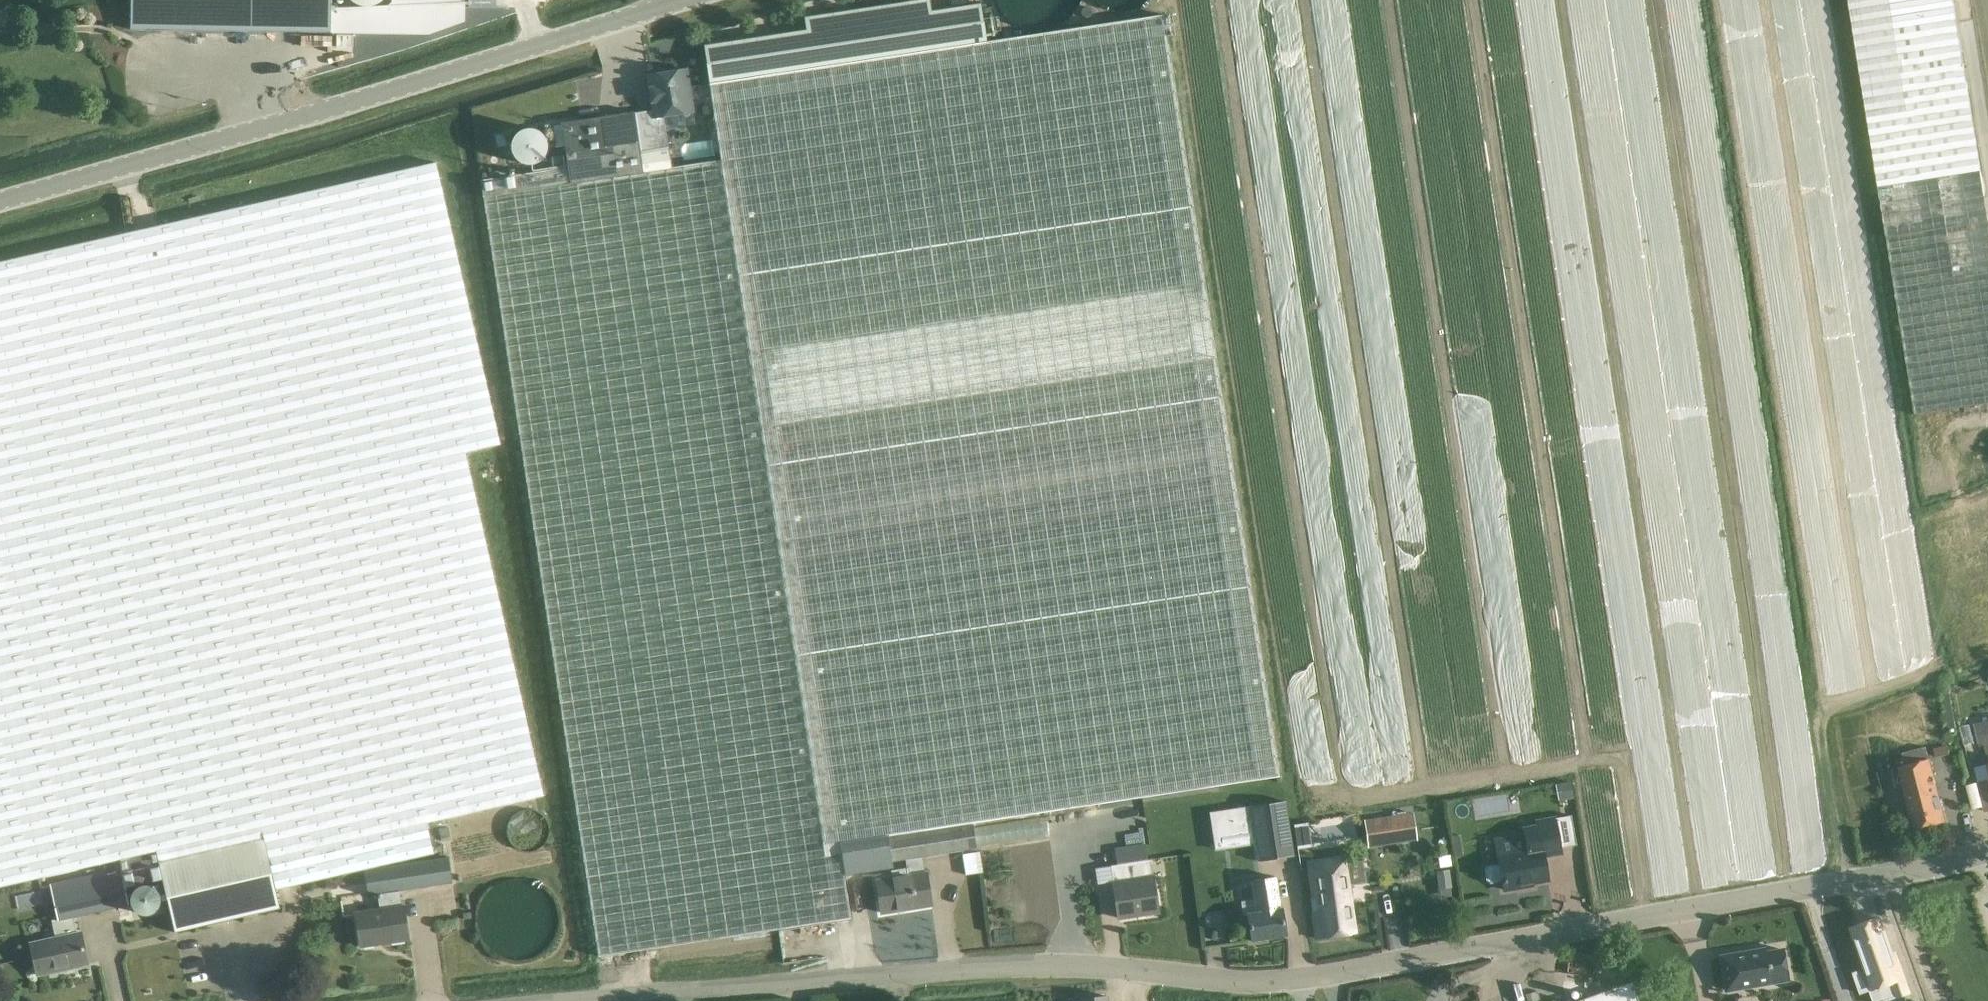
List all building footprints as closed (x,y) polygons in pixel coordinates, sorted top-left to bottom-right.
[(131,30),(331,33),(332,0),(132,0),(131,30)] [(634,111),(562,124),(569,167),(481,180),(599,957),(851,919),(844,875),(893,868),(892,862),(888,836),(973,823),(1278,776),(1163,14),(987,41),(981,3),(932,10),(930,0),(913,0),(804,17),(806,29),(703,45),(709,82),(690,85),(687,70),(648,76),(653,110),(634,113),(634,111)] [(1954,0),(1849,0),(1916,414),(1987,402),(1987,214),(1954,0)] [(538,131),(535,130),(532,129),(529,129),(526,129),(524,129),(521,131),(520,131),(518,132),(516,134),(514,137),(513,138),(513,139),(512,142),(511,144),(511,146),(511,147),(511,150),(512,152),(512,153),(514,156),(515,157),(516,159),(518,161),(520,162),(523,164),(525,164),(528,165),(529,165),(533,164),(534,164),(537,163),(538,162),(541,160),(542,159),(544,157),(545,155),(546,152),(546,151),(547,149),(547,148),(547,146),(547,143),(546,142),(546,140),(545,139),(544,136),(543,135),(541,134),(539,132),(538,131)] [(175,932),(280,909),(276,889),(434,853),(426,822),(543,796),(466,453),(500,445),(436,163),(0,262),(0,887),(157,851),(159,861),(175,932)] [(1244,468),(1232,470),(1241,522),(1253,520),(1244,468)] [(1974,724),(1980,746),(1984,745),(1987,762),(1987,720),(1974,724)] [(1930,758),(1899,767),(1915,830),(1947,822),(1930,758)] [(1986,811),(1987,810),(1987,764),(1974,768),(1978,782),(1986,811)] [(1212,808),(1221,867),(1294,856),(1285,802),(1252,807),(1251,802),(1212,808)] [(1396,814),(1364,819),(1368,847),(1400,842),(1417,839),(1413,812),(1396,814)] [(1487,865),(1484,870),(1486,880),(1490,884),(1502,882),(1504,890),(1522,886),(1522,884),(1548,880),(1545,859),(1563,855),(1562,847),(1576,845),(1570,815),(1556,818),(1556,816),(1535,820),(1536,825),(1522,827),(1527,852),(1498,857),(1499,863),(1487,865)] [(876,881),(881,913),(933,905),(927,873),(925,873),(922,857),(977,849),(973,823),(888,836),(892,862),(906,860),(907,869),(892,871),(893,878),(876,881)] [(1113,883),(1118,918),(1159,912),(1153,876),(1152,877),(1150,861),(1148,861),(1145,844),(1115,849),(1118,866),(1111,867),(1114,883),(1113,883)] [(1345,856),(1308,862),(1313,898),(1310,898),(1316,938),(1356,933),(1349,885),(1345,859),(1345,856)] [(356,913),(361,946),(409,939),(404,906),(402,906),(400,891),(453,883),(449,857),(364,871),(368,896),(377,894),(380,910),(356,913)] [(1448,866),(1447,857),(1435,859),(1437,868),(1448,866)] [(31,943),(38,975),(89,963),(82,932),(76,933),(73,918),(129,905),(125,886),(160,879),(156,861),(50,884),(58,919),(52,920),(56,938),(31,943)] [(1452,887),(1449,869),(1436,872),(1439,889),(1452,887)] [(1282,908),(1281,908),(1276,877),(1251,881),(1254,900),(1241,901),(1243,914),(1247,913),(1252,941),(1256,940),(1257,943),(1270,941),(1270,938),(1286,935),(1282,908)] [(133,893),(132,895),(131,896),(131,898),(131,900),(131,901),(131,903),(132,905),(133,907),(134,909),(135,911),(137,912),(140,913),(141,914),(143,915),(146,915),(149,914),(151,914),(153,913),(155,912),(156,910),(158,908),(159,907),(160,905),(160,902),(161,901),(161,900),(160,897),(160,894),(159,892),(157,890),(155,888),(153,887),(151,886),(148,885),(146,885),(143,885),(140,886),(138,887),(136,889),(134,890),(133,893)] [(1875,1000),(1884,1000),(1906,992),(1901,979),(1880,918),(1852,928),(1867,968),(1854,973),(1862,993),(1871,989),(1875,1000)] [(1721,957),(1727,990),(1787,980),(1782,950),(1757,954),(1757,951),(1721,957)] [(1632,984),(1582,1000),(1638,1000),(1632,984)]
